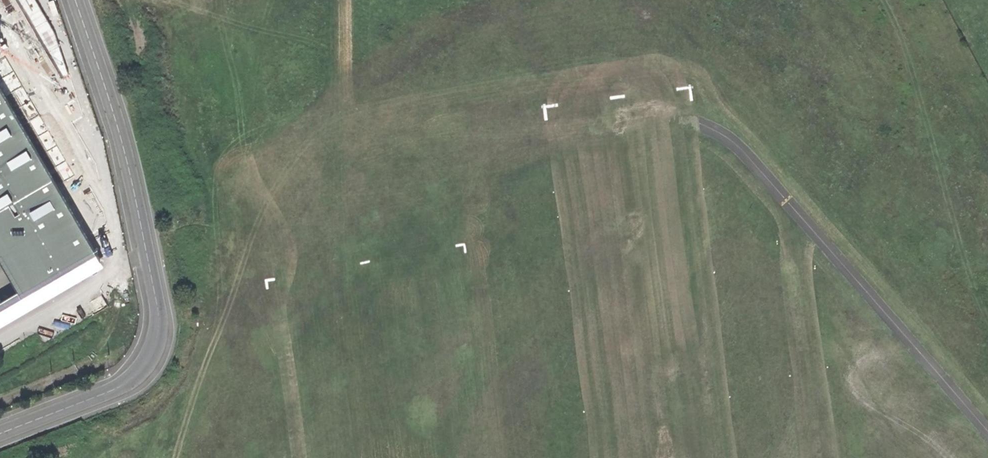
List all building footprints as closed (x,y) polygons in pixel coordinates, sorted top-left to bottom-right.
[(89,244),(99,237),(103,234),(99,215),(83,189),(90,185),(94,183),(87,161),(66,127),(73,123),(83,117),(69,75),(55,31),(37,0),(0,0),(0,91),(89,244)] [(89,244),(0,91),(0,263),(18,294),(0,304),(0,312),(54,281),(97,256),(89,244)] [(104,269),(97,256),(54,281),(0,312),(0,329),(104,269)]
